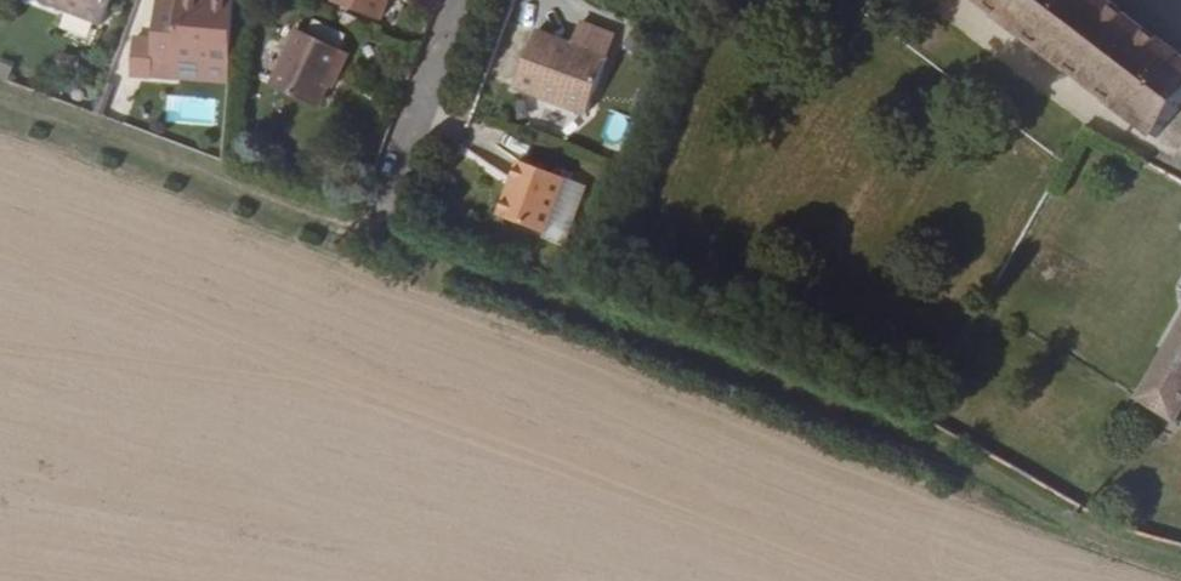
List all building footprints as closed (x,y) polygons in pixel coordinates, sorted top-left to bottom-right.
[(106,22),(115,0),(51,0),(106,22)] [(231,66),(235,5),(208,3),(208,0),(176,0),(176,1),(154,1),(151,65),(175,67),(175,62),(231,66)] [(332,3),(379,20),(387,0),(334,0),(332,3)] [(1112,0),(977,0),(1157,136),(1180,104),(1180,51),(1112,0)] [(62,17),(59,31),(85,35),(88,22),(62,17)] [(583,20),(575,42),(609,56),(616,33),(583,20)] [(609,56),(575,42),(538,27),(516,82),(588,111),(609,56)] [(327,112),(350,53),(296,33),(272,91),(327,112)] [(512,161),(491,220),(563,246),(584,187),(512,161)] [(1138,408),(1176,429),(1180,419),(1180,321),(1138,408)] [(1136,511),(1127,509),(1124,528),(1133,530),(1136,511)]
